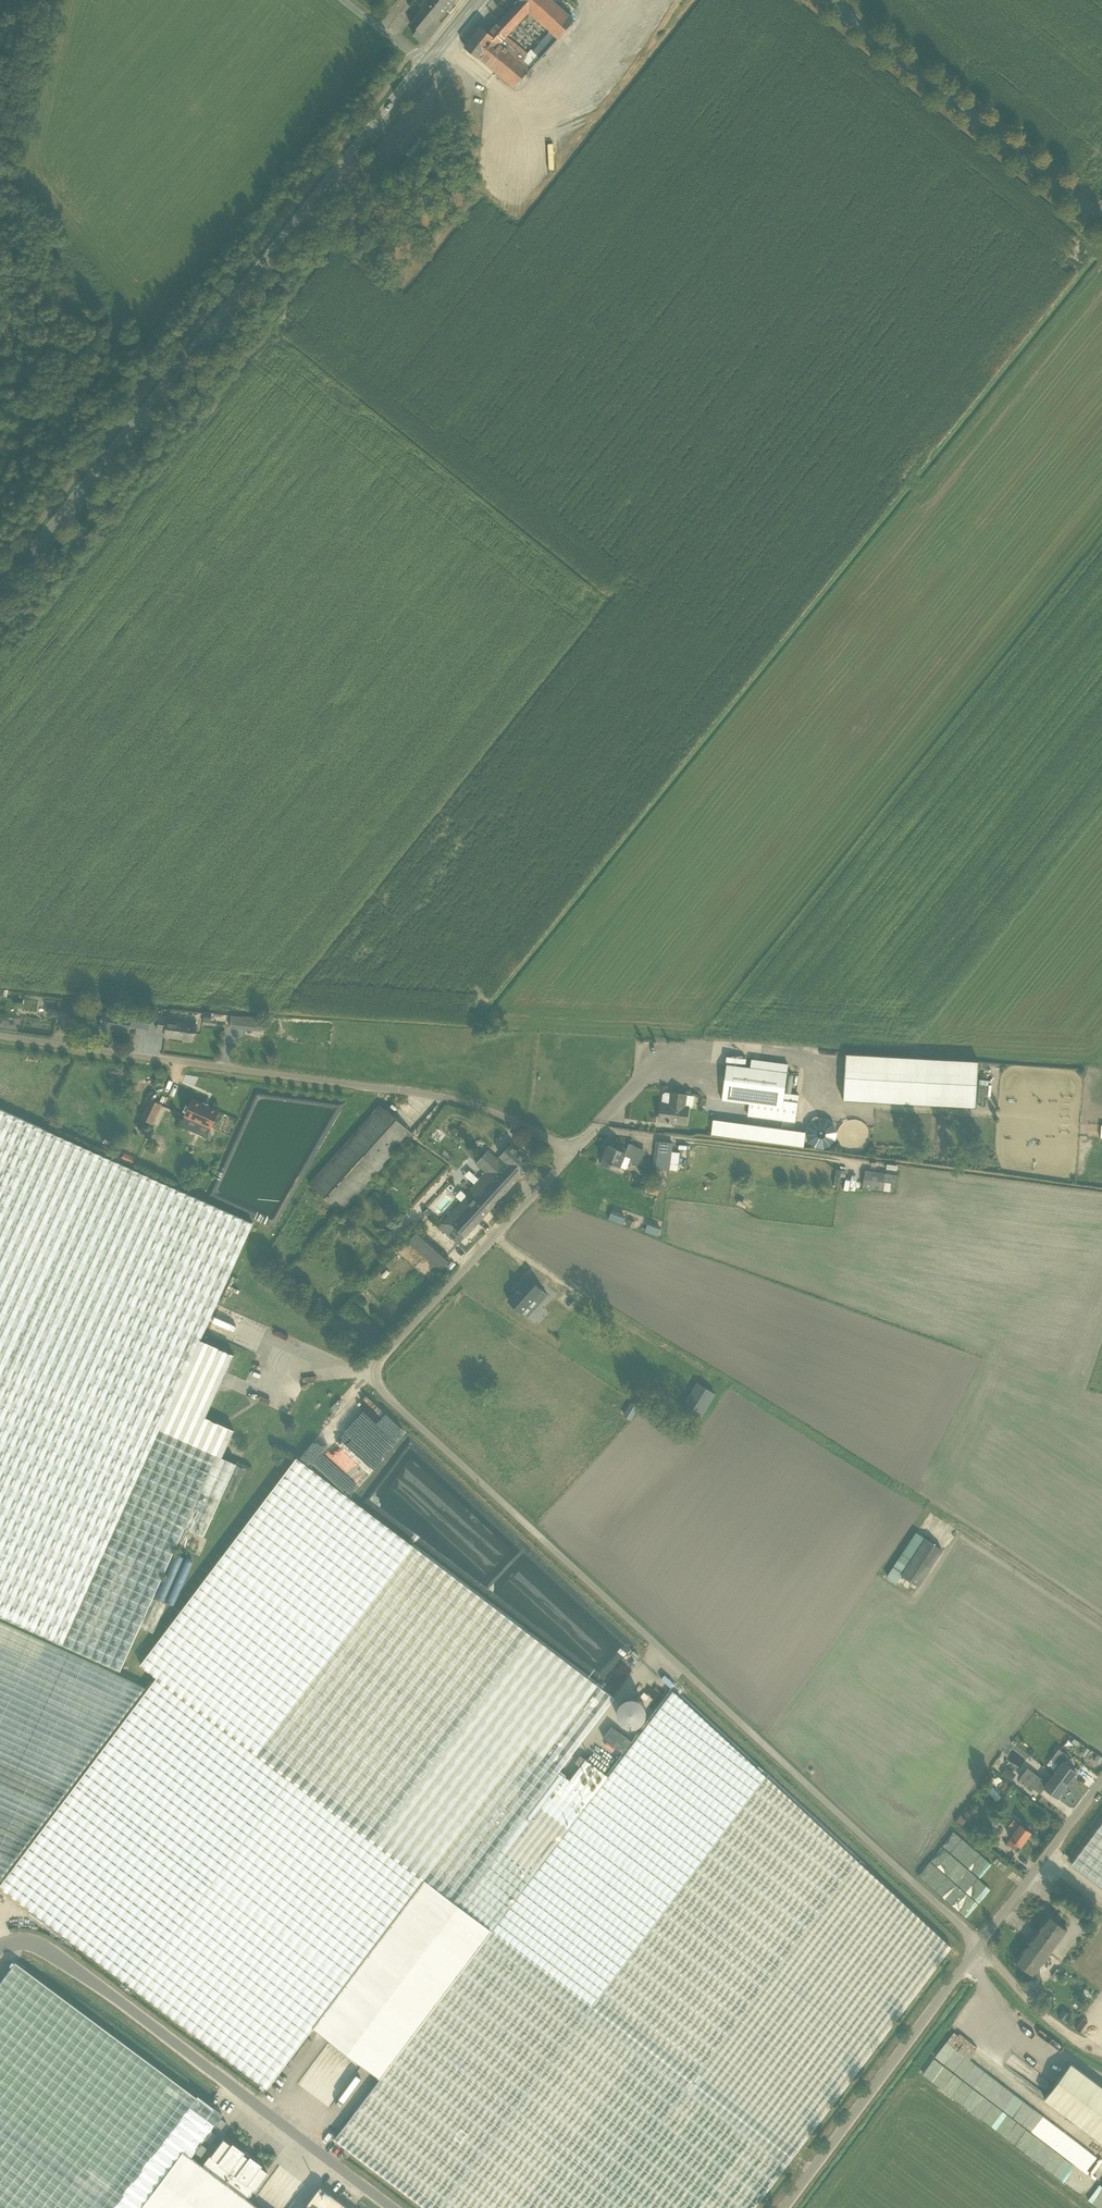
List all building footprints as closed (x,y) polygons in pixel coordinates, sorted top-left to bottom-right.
[(419,6),(422,8),(437,20),(453,0),(423,0),(419,6)] [(552,0),(518,0),(518,1),(528,11),(550,32),(558,38),(574,21),(552,0)] [(518,1),(506,14),(516,24),(528,11),(518,1)] [(437,20),(422,8),(410,23),(418,29),(413,35),(420,41),(437,20)] [(510,30),(516,24),(506,14),(499,20),(500,21),(510,30)] [(437,20),(420,41),(425,45),(441,24),(437,20)] [(489,33),(481,27),(465,48),(488,66),(504,46),(499,42),(506,35),(510,31),(510,30),(500,21),(489,33)] [(550,32),(539,44),(546,51),(558,38),(550,32)] [(528,53),(506,35),(499,42),(504,46),(508,49),(509,48),(512,50),(511,51),(521,60),(528,53)] [(539,44),(532,51),(540,58),(546,51),(539,44)] [(509,48),(508,49),(504,46),(488,66),(514,87),(531,68),(521,60),(511,51),(512,50),(509,48)] [(532,51),(531,50),(528,53),(521,60),(531,68),(540,58),(532,51)] [(43,1004),(51,1006),(49,1016),(77,1019),(79,1005),(43,1000),(43,1004)] [(203,1022),(211,1023),(212,1014),(212,1012),(204,1011),(204,1014),(203,1022)] [(160,1017),(158,1031),(166,1032),(165,1037),(192,1041),(193,1033),(195,1034),(197,1022),(160,1017)] [(242,1030),(263,1032),(263,1023),(243,1021),(242,1030)] [(920,1058),(886,1103),(975,1108),(978,1061),(920,1058)] [(753,1059),(752,1066),(752,1067),(727,1064),(723,1099),(749,1102),(747,1115),(795,1121),(798,1094),(784,1092),(787,1063),(753,1059)] [(663,1095),(662,1103),(659,1120),(687,1123),(689,1106),(684,1106),(686,1094),(672,1092),(671,1093),(666,1093),(663,1095)] [(192,1098),(185,1115),(212,1127),(219,1111),(192,1098)] [(150,1099),(141,1117),(153,1123),(162,1105),(150,1099)] [(412,1133),(380,1104),(309,1183),(341,1212),(412,1133)] [(222,1456),(234,1429),(206,1417),(234,1354),(201,1339),(253,1223),(0,1109),(0,1615),(121,1669),(140,1626),(153,1632),(166,1604),(153,1598),(185,1526),(204,1535),(222,1496),(229,1499),(244,1466),(222,1456)] [(712,1135),(805,1144),(807,1129),(713,1120),(712,1135)] [(670,1169),(673,1142),(659,1141),(657,1167),(670,1169)] [(610,1168),(612,1163),(626,1168),(631,1158),(642,1162),(645,1153),(641,1151),(642,1149),(629,1143),(625,1152),(608,1145),(603,1158),(603,1159),(601,1164),(610,1168)] [(518,1151),(510,1144),(498,1158),(488,1150),(476,1163),(485,1172),(468,1191),(470,1192),(439,1226),(458,1243),(532,1164),(520,1153),(523,1151),(520,1148),(518,1151)] [(135,1157),(124,1153),(121,1160),(132,1165),(135,1157)] [(862,1186),(895,1190),(897,1175),(893,1174),(893,1173),(864,1169),(862,1186)] [(647,1184),(645,1192),(658,1194),(659,1187),(647,1184)] [(429,1218),(432,1215),(425,1209),(423,1212),(429,1218)] [(608,1219),(619,1222),(622,1213),(611,1209),(608,1219)] [(648,1222),(645,1232),(658,1236),(661,1227),(648,1222)] [(440,1271),(451,1260),(418,1230),(408,1242),(440,1271)] [(546,1287),(534,1276),(521,1290),(520,1288),(509,1301),(523,1313),(533,1301),(538,1306),(545,1298),(540,1293),(546,1287)] [(683,1405),(701,1416),(715,1392),(697,1381),(683,1405)] [(631,1402),(624,1414),(631,1418),(638,1406),(631,1402)] [(354,1494),(407,1430),(389,1416),(376,1432),(359,1418),(342,1439),(337,1436),(325,1450),(332,1455),(319,1471),(329,1479),(334,1473),(343,1480),(341,1482),(346,1486),(343,1489),(349,1494),(351,1491),(354,1494)] [(313,2027),(425,1879),(445,1894),(545,1761),(542,1758),(598,1685),(297,1457),(140,1665),(157,1677),(0,1886),(0,1887),(268,2088),(313,2027)] [(922,1582),(924,1583),(931,1573),(928,1572),(943,1550),(916,1532),(887,1576),(913,1594),(922,1582)] [(145,1687),(0,1621),(0,1880),(145,1687)] [(380,2077),(335,2138),(428,2207),(754,2207),(951,1946),(673,1690),(608,1776),(409,2039),(380,2077)] [(632,1741),(622,1733),(612,1726),(603,1737),(613,1745),(623,1752),(632,1741)] [(1067,1783),(1076,1770),(1064,1761),(1069,1755),(1059,1748),(1051,1758),(1061,1765),(1054,1774),(1067,1783)] [(1101,1760),(1101,1757),(1097,1754),(1094,1759),(1100,1763),(1101,1760)] [(570,1779),(559,1771),(545,1761),(445,1894),(425,1879),(313,2027),(380,2077),(409,2039),(608,1776),(581,1755),(575,1762),(580,1766),(570,1779)] [(1007,1779),(1013,1771),(1006,1766),(1001,1775),(1007,1779)] [(1045,1786),(1058,1796),(1067,1783),(1054,1774),(1048,1781),(1028,1766),(1020,1777),(1041,1792),(1045,1786)] [(1010,1785),(1006,1782),(1001,1788),(1005,1792),(1010,1785)] [(997,1800),(1002,1795),(993,1786),(988,1791),(997,1800)] [(968,1819),(973,1812),(969,1809),(964,1815),(968,1819)] [(966,1818),(960,1814),(956,1820),(962,1824),(966,1818)] [(1020,1846),(1031,1831),(1020,1823),(1020,1824),(1013,1819),(1009,1825),(1015,1830),(1010,1838),(1020,1846)] [(1071,1863),(1101,1886),(1101,1822),(1071,1863)] [(996,1844),(1000,1839),(987,1830),(983,1835),(996,1844)] [(955,1831),(917,1873),(967,1917),(991,1888),(979,1878),(992,1863),(955,1831)] [(1067,1928),(1049,1915),(1031,1939),(1049,1953),(1067,1928)] [(1031,1939),(1015,1961),(1033,1974),(1049,1953),(1031,1939)] [(182,2150),(190,2156),(222,2113),(197,2094),(195,2096),(74,2004),(72,2006),(15,1962),(0,1982),(0,2207),(139,2207),(182,2150)] [(79,2000),(76,2005),(106,2028),(110,2023),(79,2000)] [(1057,2016),(1065,2022),(1071,2015),(1063,2008),(1057,2016)] [(315,2061),(299,2084),(330,2106),(331,2105),(324,2099),(328,2094),(322,2090),(325,2086),(326,2087),(332,2079),(327,2076),(330,2071),(315,2061)] [(1071,2063),(1044,2099),(1101,2142),(1101,2086),(1071,2063)] [(221,2119),(215,2126),(220,2130),(226,2122),(221,2119)] [(211,2131),(205,2139),(210,2143),(216,2135),(211,2131)] [(247,2198),(267,2171),(258,2165),(259,2163),(249,2156),(248,2157),(241,2151),(241,2150),(232,2143),(231,2144),(222,2138),(202,2165),(190,2156),(182,2150),(139,2207),(260,2207),(247,2198)] [(202,2144),(196,2152),(200,2156),(206,2148),(202,2144)] [(330,2194),(319,2185),(304,2204),(309,2207),(349,2207),(330,2194)]
